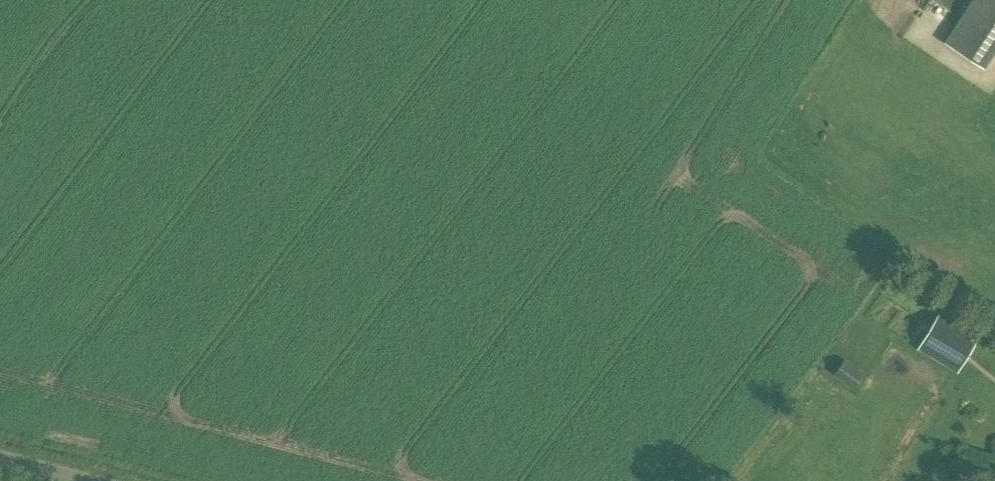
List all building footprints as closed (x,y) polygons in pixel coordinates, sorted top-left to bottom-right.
[(994,52),(994,0),(971,0),(944,41),(985,68),(994,52)] [(957,371),(980,333),(941,309),(918,348),(957,371)] [(854,387),(864,372),(844,358),(834,373),(854,387)]
